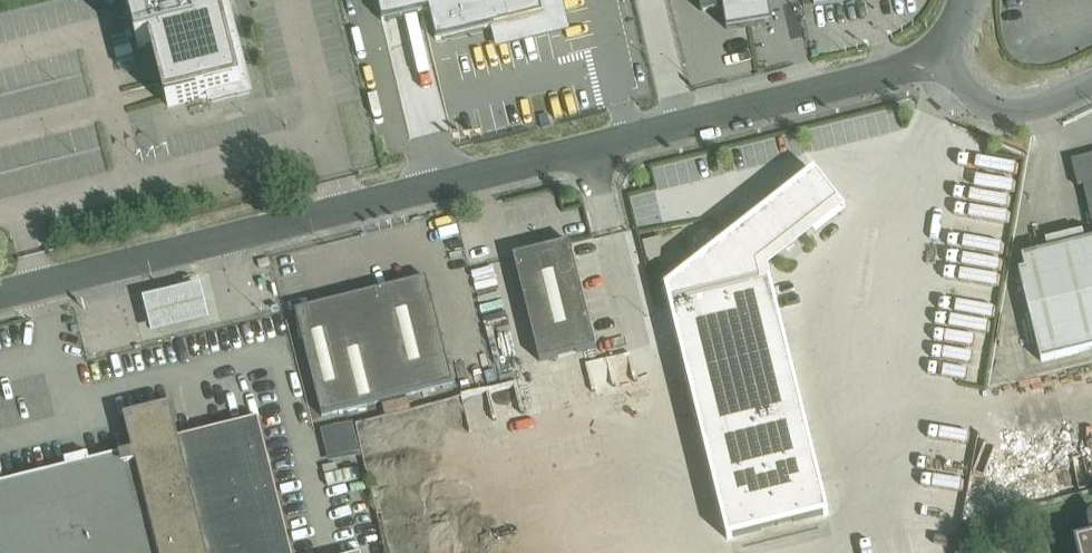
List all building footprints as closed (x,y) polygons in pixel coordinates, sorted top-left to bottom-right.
[(138,48),(152,44),(168,107),(210,96),(212,103),(249,93),(227,8),(229,7),(230,5),(231,3),(231,1),(231,0),(126,0),(138,48)] [(382,22),(428,10),(436,41),(543,15),(540,0),(376,0),(382,22)] [(701,12),(722,8),(726,29),(771,22),(768,1),(773,0),(699,0),(701,12)] [(1072,160),(1078,187),(1084,186),(1091,219),(1091,155),(1072,160)] [(805,182),(667,290),(729,539),(829,515),(771,282),(763,284),(760,269),(830,214),(805,182)] [(1022,257),(1025,270),(1019,271),(1041,362),(1091,349),(1091,239),(1022,257)] [(596,347),(570,242),(513,256),(540,361),(596,347)] [(453,383),(427,278),(296,310),(322,415),(453,383)] [(202,290),(143,305),(153,342),(211,328),(202,290)] [(257,419),(179,439),(170,406),(124,417),(133,451),(89,462),(87,455),(64,460),(66,468),(0,484),(0,552),(290,552),(257,419)] [(472,432),(472,408),(371,408),(371,432),(472,432)] [(1091,516),(1090,517),(1089,518),(1089,519),(1088,520),(1088,522),(1088,523),(1088,524),(1091,538),(1075,542),(1077,552),(1091,552),(1091,515),(1091,516)]
